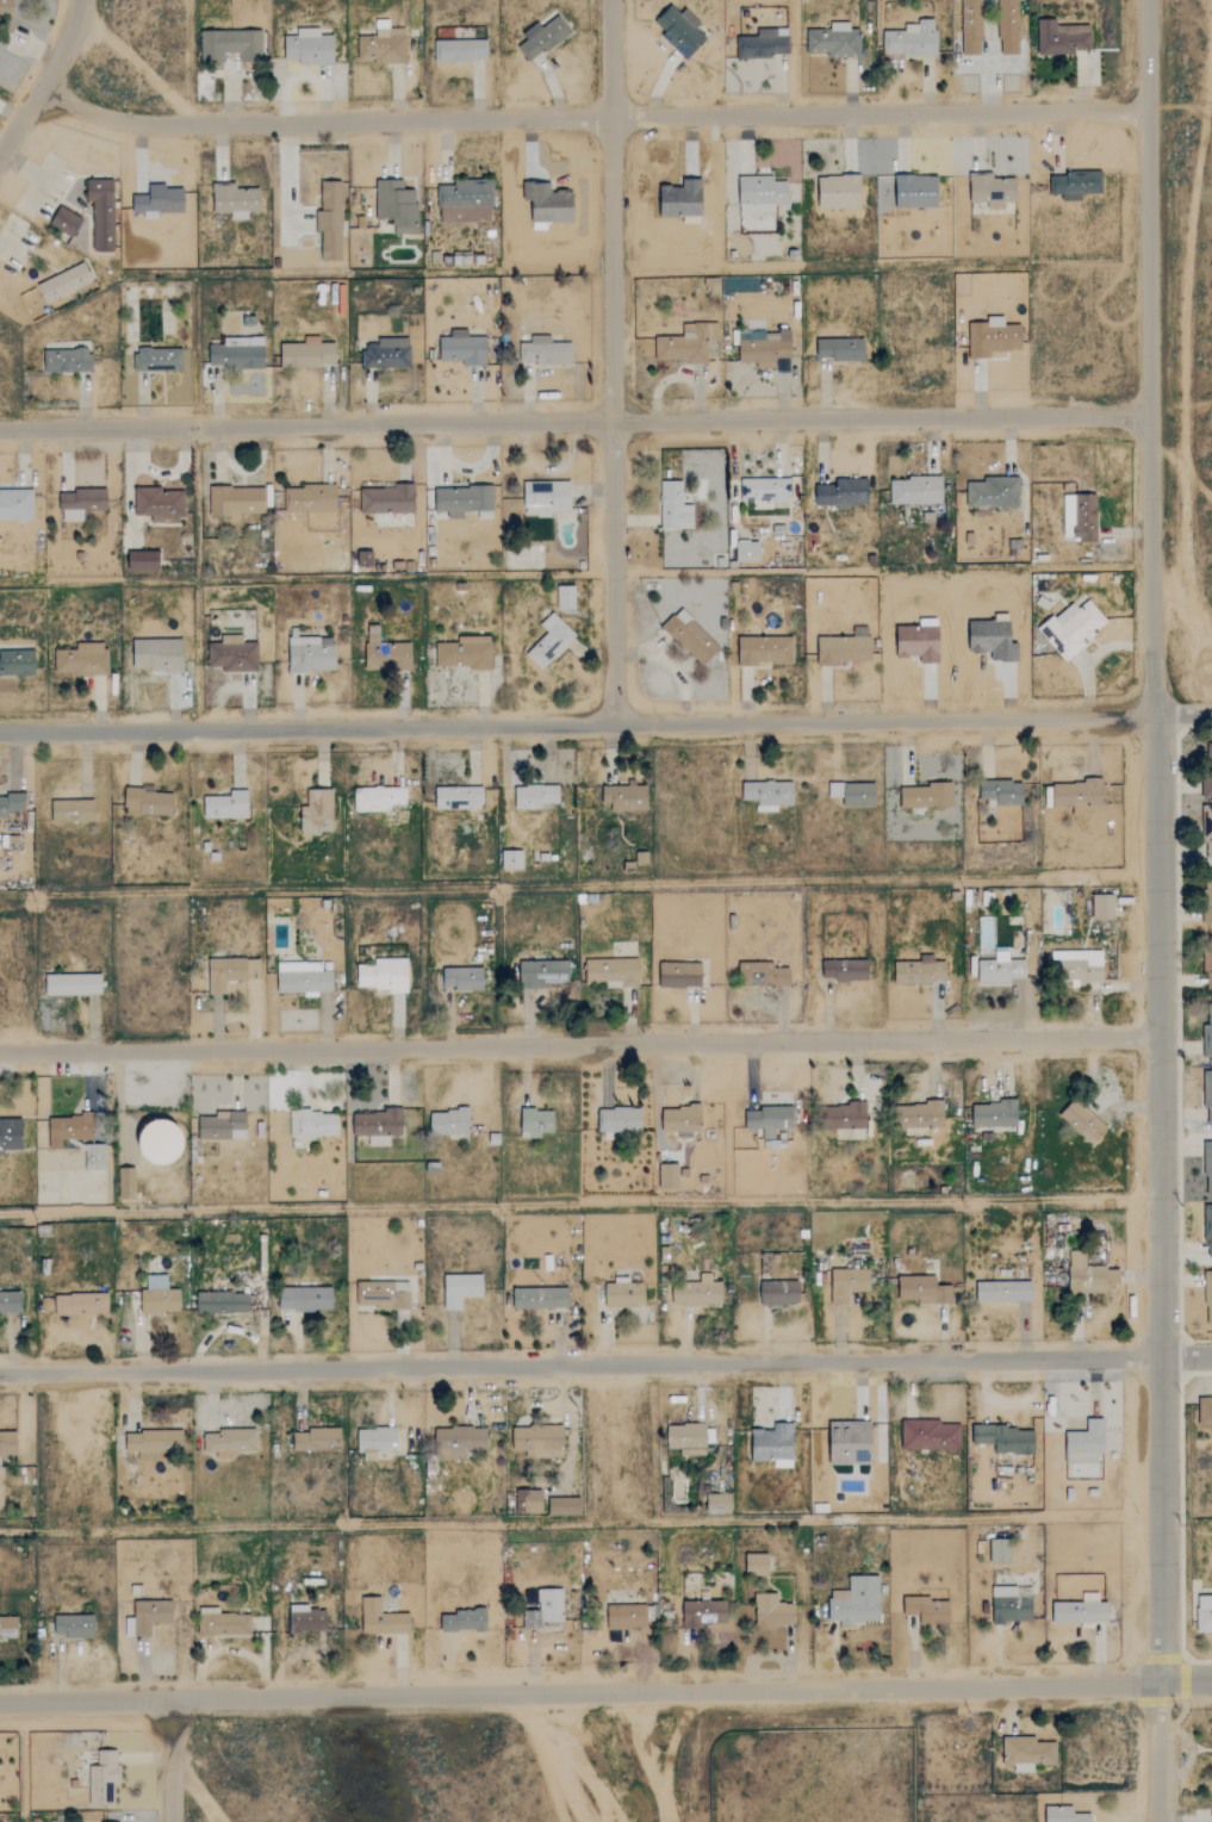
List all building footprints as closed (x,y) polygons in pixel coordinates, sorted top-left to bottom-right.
[(13,17),(13,0),(6,0),(6,8),(0,8),(0,17),(13,17)] [(963,55),(982,54),(981,0),(962,0),(963,55)] [(1018,0),(999,0),(999,10),(1000,10),(1001,54),(1019,54),(1018,0)] [(685,60),(706,38),(695,27),(701,23),(685,8),(680,13),(671,4),(654,21),(665,31),(660,36),(685,60)] [(541,26),(537,21),(521,33),(526,39),(517,45),(528,62),(571,32),(559,14),(541,26)] [(1076,54),(1075,50),(1090,49),(1089,25),(1056,25),(1056,19),(1037,19),(1038,55),(1076,54)] [(827,57),(859,57),(859,29),(850,29),(850,21),(829,20),(829,30),(807,29),(807,52),(827,52),(827,57)] [(934,20),(905,21),(905,30),(883,31),(883,55),(936,55),(934,20)] [(285,36),(285,58),(298,58),(298,64),(334,64),(334,35),(319,35),(319,27),(298,27),(298,36),(285,36)] [(358,36),(358,62),(406,61),(405,27),(389,29),(389,36),(358,36)] [(736,36),(736,57),(787,57),(787,35),(777,36),(777,29),(757,29),(757,36),(736,36)] [(201,31),(201,64),(223,63),(223,52),(238,52),(240,62),(262,61),(261,30),(201,31)] [(435,38),(435,62),(472,62),(472,57),(487,58),(487,39),(435,38)] [(1005,209),(1005,201),(1017,201),(1017,178),(992,178),(992,173),(970,173),(970,201),(988,201),(988,210),(1005,209)] [(1082,201),(1082,193),(1100,193),(1099,173),(1050,174),(1050,194),(1062,194),(1062,201),(1082,201)] [(897,209),(938,207),(938,174),(896,175),(897,209)] [(739,204),(753,204),(753,212),(775,212),(775,205),(788,205),(788,181),(773,181),(773,175),(739,175),(739,204)] [(819,209),(860,207),(860,175),(818,176),(819,209)] [(114,180),(87,179),(86,200),(93,200),(92,250),(112,250),(114,180)] [(657,216),(657,188),(680,188),(680,179),(698,179),(700,216),(657,216)] [(322,260),(342,260),(340,180),(321,181),(322,210),(316,210),(316,230),(321,230),(322,260)] [(403,180),(377,180),(375,218),(393,218),(393,234),(416,234),(417,189),(403,189),(403,180)] [(491,222),(491,180),(454,180),(454,185),(439,185),(439,222),(491,222)] [(523,200),(522,180),(548,180),(548,189),(571,188),(571,219),(534,220),(533,200),(523,200)] [(185,212),(184,187),(166,188),(166,184),(148,184),(149,194),(132,194),(132,212),(144,212),(144,218),(156,217),(156,213),(185,212)] [(213,184),(213,212),(231,212),(231,219),(248,219),(248,212),(260,211),(260,187),(235,188),(235,184),(213,184)] [(83,217),(57,206),(49,225),(74,236),(83,217)] [(36,285),(45,304),(93,280),(83,261),(36,285)] [(1023,349),(1021,324),(1005,324),(1003,316),(987,316),(988,322),(969,323),(970,359),(990,359),(989,350),(1023,349)] [(708,361),(708,338),(717,338),(717,322),(682,322),(682,337),(655,337),(655,361),(708,361)] [(462,366),(486,366),(485,336),(467,336),(467,329),(450,330),(450,336),(439,337),(440,361),(462,360),(462,366)] [(738,362),(757,362),(757,368),(776,368),(776,357),(790,357),(790,330),(778,330),(778,336),(738,336),(738,362)] [(572,363),(572,342),(551,342),(551,335),(530,335),(530,342),(518,343),(518,363),(572,363)] [(223,337),(223,344),(209,344),(209,365),(223,365),(223,369),(265,368),(263,336),(223,337)] [(322,367),(322,363),(336,363),(335,343),(319,343),(319,336),(303,336),(304,342),(280,343),(281,369),(322,367)] [(409,337),(377,337),(377,343),(361,344),(362,367),(410,367),(409,337)] [(832,361),(864,361),(864,338),(816,338),(816,356),(832,356),(832,361)] [(182,347),(135,348),(135,372),(182,371),(182,347)] [(44,373),(91,372),(91,348),(44,349),(44,373)] [(967,508),(1020,508),(1019,475),(983,477),(983,481),(967,481),(967,508)] [(889,478),(890,504),(943,503),(943,477),(889,478)] [(740,479),(741,500),(789,499),(789,478),(740,479)] [(835,479),(835,484),(815,485),(815,505),(837,505),(837,510),(851,510),(851,505),(869,504),(869,478),(835,479)] [(552,511),(571,511),(571,480),(524,481),(524,516),(552,516),(552,511)] [(692,529),(694,504),(683,504),(683,480),(661,480),(660,528),(692,529)] [(415,484),(389,484),(389,490),(360,489),(360,512),(414,514),(415,484)] [(336,512),(336,486),(286,485),(286,512),(336,512)] [(237,511),(265,512),(266,487),(210,486),(210,517),(237,517),(237,511)] [(464,511),(493,510),(493,486),(435,487),(435,512),(447,511),(447,518),(464,518),(464,511)] [(132,516),(132,487),(160,487),(160,491),(181,491),(182,516),(161,516),(161,523),(149,523),(149,516),(132,516)] [(0,489),(0,520),(32,521),(33,489),(0,489)] [(61,522),(83,521),(83,511),(107,511),(106,489),(74,489),(74,493),(60,493),(61,522)] [(1064,540),(1098,539),(1096,495),(1063,495),(1064,540)] [(760,541),(736,542),(736,561),(760,561),(760,541)] [(129,571),(160,570),(159,551),(128,551),(129,571)] [(574,608),(576,586),(557,585),(557,608),(574,608)] [(1038,630),(1067,661),(1088,642),(1087,640),(1108,621),(1088,598),(1079,608),(1071,601),(1038,630)] [(720,649),(682,608),(663,626),(701,667),(720,649)] [(547,632),(526,654),(542,670),(576,634),(552,611),(540,626),(547,632)] [(969,653),(969,622),(989,622),(989,614),(1008,614),(1008,643),(1015,643),(1017,659),(990,659),(990,653),(969,653)] [(896,658),(896,627),(916,627),(916,618),(936,618),(936,664),(918,664),(918,658),(896,658)] [(366,671),(412,670),(411,642),(380,642),(379,626),(365,626),(366,671)] [(818,666),(837,666),(837,661),(870,661),(870,628),(851,628),(851,636),(818,636),(818,666)] [(259,671),(257,641),(243,642),(243,635),(220,635),(220,642),(207,642),(207,666),(222,666),(222,672),(259,671)] [(335,636),(288,638),(290,672),(335,671),(335,636)] [(436,667),(491,669),(492,636),(458,636),(458,641),(436,641),(436,667)] [(793,661),(793,636),(739,636),(739,666),(757,666),(757,663),(793,661)] [(185,640),(132,639),(132,671),(184,671),(185,640)] [(106,641),(76,641),(76,649),(55,649),(55,674),(107,673),(106,641)] [(35,674),(35,649),(0,651),(0,675),(35,674)] [(1101,777),(1083,778),(1083,783),(1052,783),(1052,807),(1073,806),(1073,817),(1087,816),(1087,806),(1102,806),(1101,777)] [(777,811),(777,806),(794,806),(793,781),(741,782),(742,800),(756,800),(757,813),(777,811)] [(1023,804),(1024,782),(980,781),(980,803),(1023,804)] [(876,784),(828,783),(828,797),(843,797),(843,806),(876,807),(876,784)] [(602,784),(603,803),(611,803),(611,811),(648,810),(647,785),(635,785),(635,784),(602,784)] [(901,785),(901,808),(953,807),(952,784),(901,785)] [(515,786),(515,808),(559,808),(559,785),(515,786)] [(354,788),(355,811),(391,810),(391,806),(406,804),(406,786),(354,788)] [(435,810),(483,809),(483,786),(435,788),(435,810)] [(125,814),(172,816),(173,791),(126,789),(125,814)] [(332,789),(307,790),(307,806),(300,806),(302,834),(334,833),(332,789)] [(204,816),(248,817),(249,790),(230,790),(230,796),(204,796),(204,816)] [(8,817),(8,811),(24,810),(24,795),(0,795),(0,818),(8,817)] [(95,821),(94,800),(50,800),(51,822),(95,821)] [(1204,808),(1205,857),(1211,857),(1211,808),(1204,808)] [(502,869),(523,869),(523,850),(502,851),(502,869)] [(1114,894),(1092,895),(1093,920),(1115,919),(1114,894)] [(1102,950),(1051,952),(1052,970),(1069,970),(1069,982),(1104,981),(1102,950)] [(1012,983),(1012,978),(1026,978),(1026,959),(1008,959),(1008,951),(994,951),(994,960),(978,960),(978,982),(1012,983)] [(1204,952),(1204,970),(1208,970),(1207,988),(1211,988),(1211,952),(1204,952)] [(895,984),(932,984),(932,978),(946,980),(946,960),(934,960),(934,956),(920,954),(920,963),(895,963),(895,984)] [(260,958),(207,959),(209,995),(225,995),(225,981),(260,980),(260,958)] [(358,990),(409,990),(408,958),(374,959),(374,965),(356,965),(358,990)] [(586,983),(621,982),(621,988),(639,987),(639,958),(586,959),(586,983)] [(869,981),(869,959),(822,960),(822,977),(833,977),(833,982),(869,981)] [(520,962),(521,989),(547,989),(547,983),(568,982),(568,960),(520,962)] [(702,988),(702,963),(659,963),(659,987),(702,988)] [(775,969),(773,963),(739,963),(740,987),(790,985),(790,968),(775,969)] [(276,964),(276,993),(305,993),(305,997),(318,997),(318,991),(332,991),(332,964),(276,964)] [(443,989),(483,989),(483,966),(443,968),(443,989)] [(45,975),(45,996),(101,995),(101,974),(45,975)] [(1211,1057),(1211,1003),(1204,1003),(1204,1057),(1211,1057)] [(1018,1126),(1017,1099),(999,1100),(999,1103),(971,1105),(972,1127),(1018,1126)] [(1093,1145),(1107,1128),(1075,1099),(1059,1114),(1093,1145)] [(896,1128),(895,1105),(940,1102),(941,1127),(896,1128)] [(819,1128),(818,1105),(863,1103),(864,1127),(819,1128)] [(663,1107),(663,1132),(702,1131),(701,1106),(663,1107)] [(745,1108),(745,1128),(763,1128),(763,1138),(775,1138),(775,1128),(793,1127),(793,1107),(745,1108)] [(598,1109),(598,1132),(640,1132),(640,1108),(598,1109)] [(429,1111),(430,1136),(470,1134),(468,1109),(429,1111)] [(522,1109),(521,1137),(541,1138),(541,1133),(553,1133),(554,1109),(522,1109)] [(247,1112),(215,1111),(215,1117),(198,1115),(198,1138),(245,1139),(247,1112)] [(290,1111),(290,1136),(338,1137),(338,1112),(290,1111)] [(402,1112),(353,1111),(353,1136),(367,1136),(367,1146),(389,1146),(389,1134),(402,1136),(402,1112)] [(49,1115),(49,1149),(62,1149),(61,1142),(93,1140),(93,1115),(49,1115)] [(4,1152),(4,1150),(21,1150),(23,1119),(0,1119),(0,1152),(4,1152)] [(180,1150),(179,1156),(175,1162),(170,1167),(163,1169),(157,1169),(150,1168),(145,1164),(141,1158),(138,1151),(138,1144),(141,1137),(147,1131),(153,1127),(160,1126),(167,1128),(173,1132),(178,1137),(180,1143),(180,1150)] [(106,1170),(105,1144),(85,1144),(85,1170),(106,1170)] [(678,1190),(679,1164),(659,1164),(658,1190),(678,1190)] [(136,1199),(135,1169),(118,1169),(119,1199),(136,1199)] [(1110,1294),(1110,1285),(1120,1285),(1121,1267),(1084,1267),(1086,1250),(1069,1250),(1069,1293),(1110,1294)] [(870,1270),(832,1269),(832,1304),(849,1305),(849,1292),(870,1292),(870,1270)] [(713,1274),(686,1274),(686,1283),(672,1283),(672,1305),(722,1306),(722,1282),(713,1282),(713,1274)] [(180,1289),(167,1289),(167,1275),(145,1275),(147,1289),(141,1289),(142,1314),(180,1312),(180,1289)] [(461,1311),(462,1298),(483,1298),(483,1275),(445,1275),(445,1311),(461,1311)] [(952,1304),(951,1286),(937,1286),(937,1276),(899,1276),(899,1300),(916,1300),(918,1305),(952,1304)] [(605,1306),(644,1307),(645,1283),(627,1283),(627,1281),(605,1280),(605,1306)] [(410,1282),(358,1281),(356,1306),(375,1306),(375,1310),(409,1311),(410,1282)] [(760,1281),(760,1307),(781,1307),(781,1304),(800,1304),(800,1281),(760,1281)] [(976,1301),(1032,1302),(1032,1282),(976,1281),(976,1301)] [(332,1310),(332,1287),(279,1288),(279,1311),(332,1310)] [(514,1310),(570,1308),(568,1287),(514,1288),(514,1310)] [(0,1292),(0,1313),(20,1313),(21,1292),(0,1292)] [(197,1293),(197,1314),(249,1313),(248,1292),(197,1293)] [(108,1293),(55,1294),(55,1317),(108,1316),(108,1293)] [(1199,1425),(1211,1425),(1211,1398),(1199,1398),(1199,1425)] [(940,1419),(901,1420),(901,1449),(961,1448),(959,1424),(940,1424),(940,1419)] [(1096,1463),(1096,1455),(1104,1455),(1105,1419),(1087,1419),(1087,1432),(1065,1432),(1065,1463),(1096,1463)] [(872,1466),(872,1422),(831,1422),(831,1465),(872,1466)] [(793,1468),(794,1424),(773,1423),(773,1430),(752,1430),(751,1461),(775,1461),(773,1468),(793,1468)] [(706,1455),(706,1425),(667,1424),(667,1436),(684,1436),(684,1455),(706,1455)] [(435,1429),(436,1460),(465,1460),(465,1451),(487,1451),(486,1426),(435,1429)] [(563,1456),(564,1428),(512,1426),(512,1455),(563,1456)] [(1034,1454),(1034,1429),(972,1426),(971,1444),(995,1444),(995,1454),(1034,1454)] [(397,1429),(358,1428),(358,1451),(397,1451),(397,1429)] [(293,1434),(293,1450),(341,1450),(341,1429),(306,1429),(306,1432),(293,1434)] [(230,1451),(256,1453),(256,1431),(204,1430),(204,1451),(216,1453),(216,1459),(230,1459),(230,1451)] [(17,1455),(15,1431),(0,1432),(0,1455),(17,1455)] [(182,1431),(125,1432),(126,1451),(137,1451),(137,1461),(156,1461),(156,1449),(182,1449),(182,1431)] [(515,1513),(541,1515),(542,1491),(516,1490),(515,1513)] [(731,1493),(707,1494),(707,1515),(731,1515),(731,1493)] [(580,1498),(549,1498),(549,1517),(582,1516),(580,1498)] [(990,1565),(1012,1563),(1011,1540),(990,1540),(990,1565)] [(746,1575),(769,1575),(769,1555),(746,1554),(746,1575)] [(880,1577),(847,1577),(849,1591),(829,1591),(829,1621),(840,1621),(840,1624),(881,1623),(880,1577)] [(1015,1587),(993,1587),(993,1622),(1032,1622),(1032,1597),(1015,1597),(1015,1587)] [(539,1623),(564,1622),(563,1590),(539,1590),(539,1623)] [(777,1593),(756,1594),(757,1627),(794,1625),(794,1603),(778,1604),(777,1593)] [(1197,1596),(1197,1633),(1211,1633),(1211,1596),(1197,1596)] [(409,1613),(381,1613),(381,1597),(362,1598),(362,1634),(410,1634),(409,1613)] [(931,1597),(905,1597),(905,1616),(920,1616),(920,1625),(950,1625),(950,1602),(931,1602),(931,1597)] [(132,1638),(131,1600),(170,1600),(170,1622),(149,1623),(150,1638),(132,1638)] [(683,1602),(683,1625),(728,1625),(727,1600),(683,1602)] [(1052,1623),(1108,1624),(1110,1603),(1052,1602),(1052,1623)] [(327,1631),(327,1610),(310,1611),(310,1605),(288,1605),(290,1633),(327,1631)] [(607,1630),(646,1629),(646,1605),(605,1606),(607,1630)] [(219,1609),(198,1608),(198,1635),(250,1636),(251,1615),(219,1613),(219,1609)] [(441,1631),(486,1631),(486,1611),(441,1612),(441,1631)] [(54,1616),(54,1635),(64,1634),(64,1638),(95,1637),(94,1616),(54,1616)] [(18,1638),(18,1618),(0,1618),(0,1638),(18,1638)] [(1057,1741),(1036,1741),(1036,1736),(1003,1736),(1003,1765),(1014,1765),(1014,1771),(1034,1772),(1034,1765),(1056,1765),(1057,1741)] [(88,1766),(88,1804),(113,1804),(114,1784),(118,1784),(118,1749),(98,1749),(98,1766),(88,1766)] [(1092,1812),(1074,1812),(1074,1805),(1045,1807),(1045,1821),(1092,1821),(1092,1812)]
